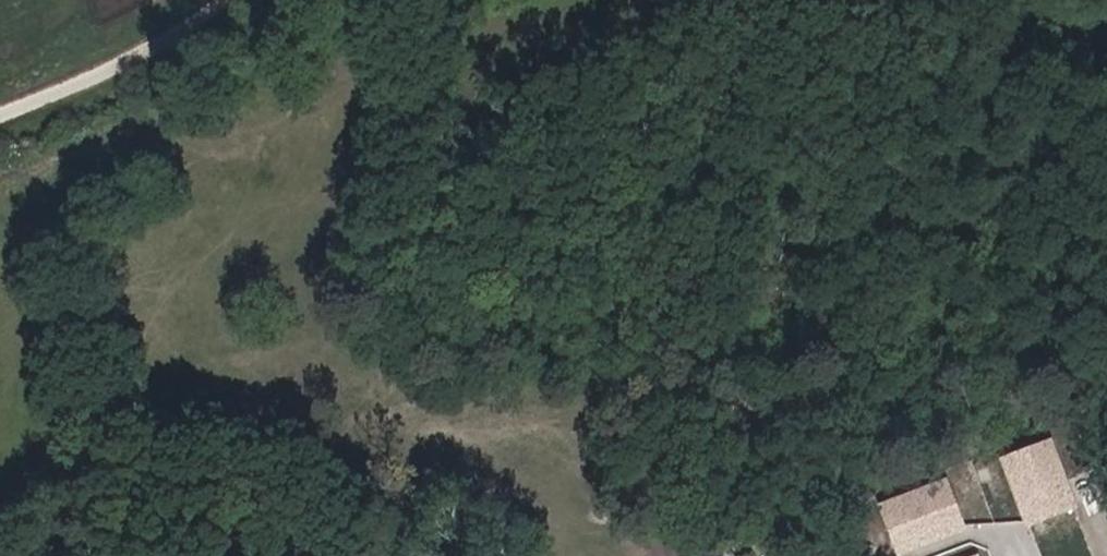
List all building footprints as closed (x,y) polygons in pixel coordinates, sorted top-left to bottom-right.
[(1074,506),(1050,440),(1005,457),(1029,523),(1074,506)] [(945,481),(881,505),(898,549),(962,524),(945,481)]
